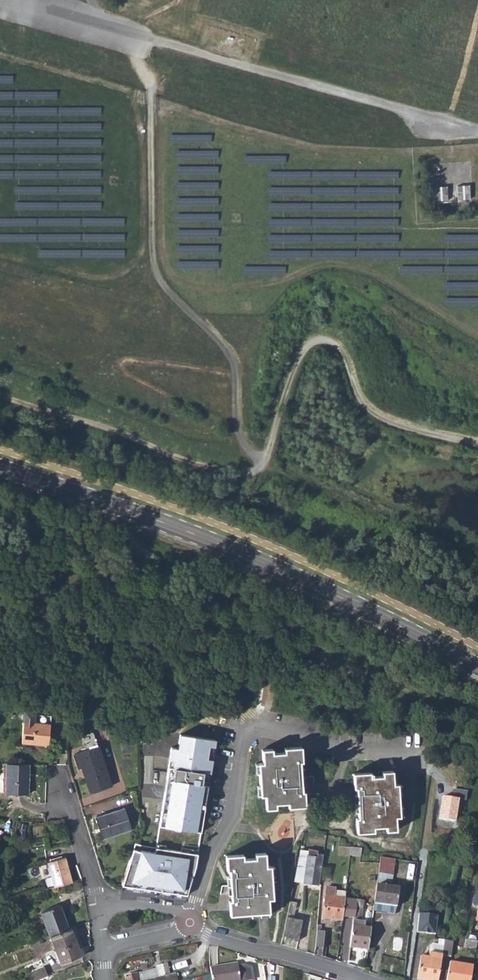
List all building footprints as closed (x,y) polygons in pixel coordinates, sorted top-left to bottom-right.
[(450,186),(437,187),(438,202),(451,201),(450,186)] [(473,186),(459,187),(460,202),(473,201),(473,186)] [(34,713),(23,712),(20,744),(49,746),(49,740),(50,725),(33,724),(34,713)] [(33,724),(50,725),(50,715),(34,713),(33,724)] [(173,765),(176,766),(204,771),(212,772),(217,738),(181,733),(179,746),(172,745),(170,758),(174,760),(173,765)] [(100,746),(74,754),(89,793),(113,786),(100,746)] [(300,768),(300,765),(300,762),(301,762),(300,748),(284,748),(284,752),(272,752),(272,749),(262,749),(263,762),(258,762),(256,762),(256,773),(259,773),(260,786),(257,786),(258,794),(260,794),(262,796),(265,796),(266,808),(276,808),(276,803),(287,803),(287,807),(304,806),(303,792),(302,792),(302,786),(305,786),(304,768),(300,768)] [(28,791),(28,761),(5,760),(5,791),(28,791)] [(204,771),(176,766),(175,779),(202,783),(204,771)] [(401,813),(401,806),(398,806),(397,793),(400,793),(400,786),(397,786),(397,785),(392,785),(392,772),(382,773),(383,776),(379,776),(372,777),(372,774),(369,775),(369,773),(353,774),(352,774),(353,789),(357,789),(357,795),(353,796),(354,813),(359,813),(359,820),(356,820),(357,833),(397,832),(396,819),(396,818),(400,817),(400,813),(401,813)] [(173,779),(165,825),(198,830),(205,783),(202,783),(175,779),(173,779)] [(130,829),(122,808),(94,818),(101,837),(112,833),(113,834),(130,829)] [(360,846),(351,846),(350,854),(360,854),(360,846)] [(190,856),(141,847),(132,879),(185,889),(190,856)] [(267,899),(271,899),(269,876),(274,876),(273,867),(267,867),(266,854),(253,854),(253,857),(241,858),(241,855),(225,855),(225,868),(228,868),(228,875),(225,876),(226,894),(229,894),(230,899),(228,899),(228,914),(249,913),(249,915),(268,914),(267,899)] [(376,885),(391,886),(394,859),(380,857),(379,862),(376,885)] [(48,863),(55,887),(72,883),(65,858),(48,863)] [(306,864),(296,863),(293,880),(304,882),(306,864)] [(321,867),(306,864),(304,882),(318,884),(321,867)] [(391,886),(376,885),(374,904),(396,907),(398,887),(391,886)] [(323,917),(342,919),(343,914),(345,899),(333,897),(334,891),(334,888),(326,887),(323,917)] [(298,893),(291,892),(288,908),(295,909),(298,893)] [(358,899),(345,897),(345,899),(343,914),(355,916),(358,899)] [(396,907),(374,904),(373,911),(395,914),(396,907)] [(39,912),(50,936),(70,928),(59,905),(39,912)] [(437,915),(418,913),(415,931),(434,934),(437,915)] [(299,941),(302,923),(286,918),(282,937),(299,941)] [(349,947),(368,949),(371,928),(365,928),(365,922),(353,920),(352,928),(349,947)] [(82,956),(72,928),(70,928),(50,936),(61,964),(82,956)] [(438,938),(444,939),(445,939),(446,931),(439,930),(438,938)] [(316,931),(315,947),(323,948),(324,932),(321,932),(316,931)] [(441,953),(444,939),(438,938),(432,937),(430,939),(428,950),(441,953)] [(465,947),(475,949),(476,940),(466,938),(465,947)] [(452,940),(445,939),(444,939),(441,953),(450,955),(452,940)] [(422,979),(437,979),(441,953),(428,950),(428,955),(420,954),(416,979),(422,979)] [(41,961),(27,966),(29,973),(43,968),(41,961)] [(472,964),(449,961),(446,979),(469,979),(472,964)] [(209,967),(210,974),(212,979),(250,979),(251,979),(253,979),(250,968),(245,966),(238,967),(237,963),(209,967)] [(156,969),(158,978),(166,976),(163,964),(155,966),(156,969)] [(43,968),(29,973),(32,979),(40,979),(47,978),(43,968)] [(125,977),(126,979),(177,979),(176,974),(166,976),(158,978),(156,969),(142,972),(143,975),(137,976),(136,974),(125,977)]
